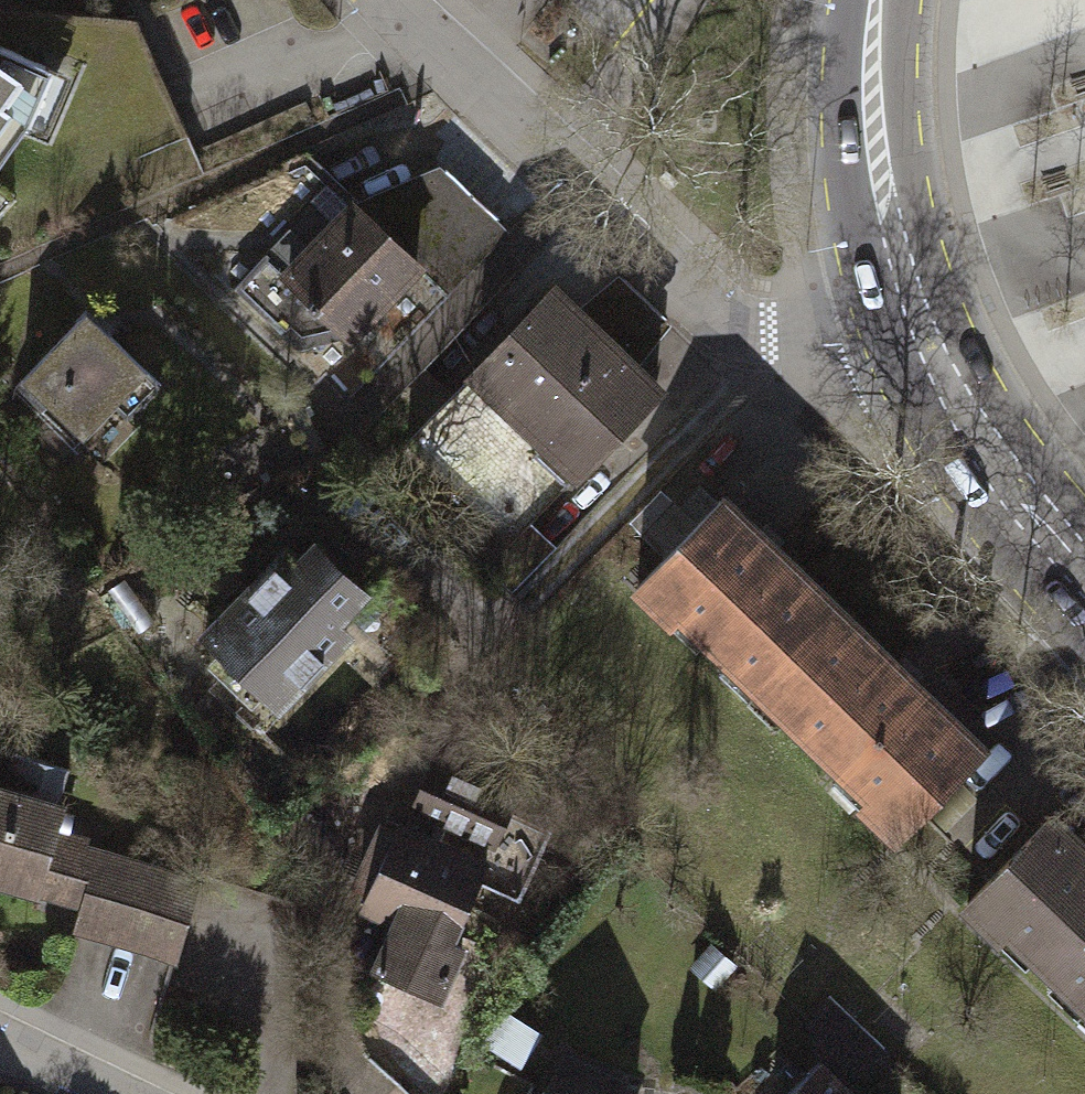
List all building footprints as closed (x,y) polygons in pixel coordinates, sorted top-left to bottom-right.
[(35,108),(28,96),(47,60),(0,42),(0,163),(35,108)] [(259,248),(232,288),(295,344),(349,332),(417,269),(361,219),(259,248)] [(614,278),(570,306),(634,369),(671,325),(614,278)] [(552,289),(404,442),(474,510),(496,488),(527,518),(654,388),(634,369),(570,306),(552,289)] [(44,399),(79,434),(109,404),(122,416),(155,383),(83,311),(11,383),(36,408),(44,399)] [(694,521),(714,500),(696,482),(676,503),(694,521)] [(678,607),(755,682),(832,605),(719,495),(714,500),(694,521),(633,582),(669,617),(678,607)] [(273,702),(340,631),(330,621),(358,592),(310,547),(292,566),(279,553),(201,635),(273,702)] [(380,568),(358,592),(330,621),(340,631),(375,663),(425,611),(380,568)] [(974,745),(832,605),(755,682),(869,794),(859,804),(888,832),(974,745)] [(9,754),(0,789),(51,802),(60,767),(9,754)] [(509,797),(429,763),(411,806),(446,821),(436,842),(394,824),(383,849),(368,843),(354,876),(371,883),(365,897),(399,912),(372,973),(437,1001),(460,947),(448,942),(477,876),(516,892),(543,829),(503,811),(509,797)] [(40,868),(49,832),(57,803),(51,802),(0,789),(0,878),(35,887),(40,868)] [(1084,999),(1084,998),(1084,844),(1051,812),(964,901),(999,934),(1007,926),(1084,999)] [(81,840),(49,832),(40,868),(72,876),(81,840)] [(190,878),(98,854),(79,928),(171,952),(190,878)] [(827,998),(801,1024),(852,1074),(878,1047),(827,998)] [(540,1090),(548,1093),(616,1093),(620,1083),(556,1054),(540,1090)] [(817,1060),(782,1093),(852,1093),(817,1060)] [(357,1062),(341,1093),(422,1093),(357,1062)]
